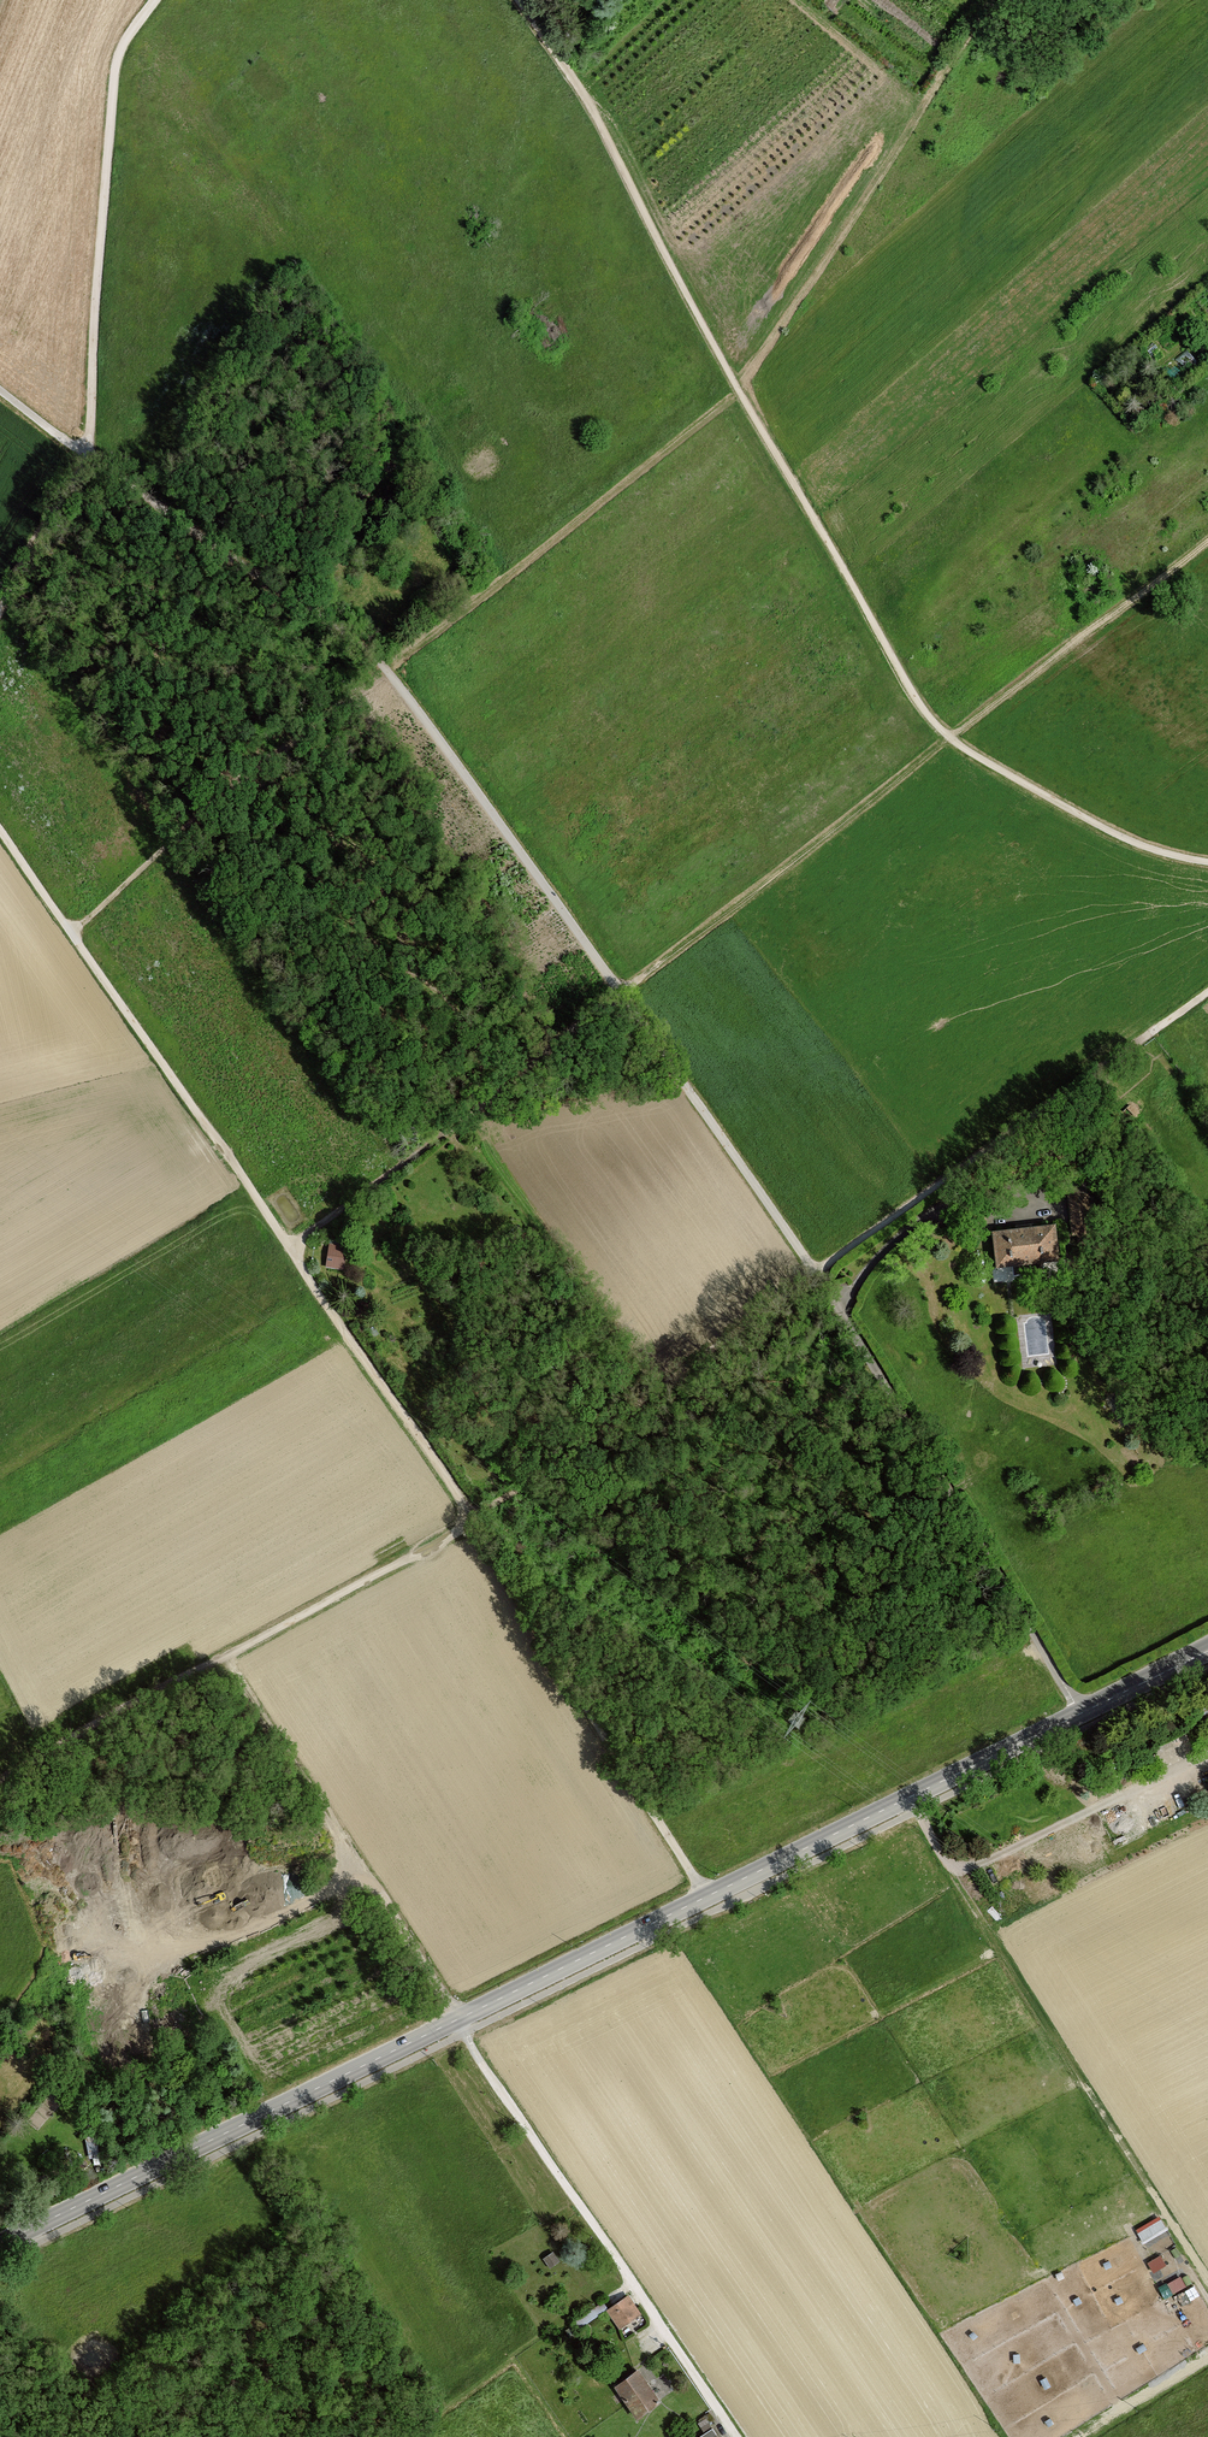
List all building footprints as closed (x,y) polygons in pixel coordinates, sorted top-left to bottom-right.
[(1091,1238),(1088,1209),(1087,1197),(1087,1194),(1068,1196),(1071,1222),(1072,1233),(1077,1233),(1078,1239),(1091,1238)] [(1102,1195),(1087,1197),(1088,1209),(1104,1207),(1102,1195)] [(1051,1224),(991,1230),(995,1264),(1011,1263),(1042,1259),(1055,1258),(1051,1224)] [(341,1251),(331,1249),(329,1262),(339,1264),(341,1251)] [(1042,1259),(1011,1263),(1013,1275),(1043,1272),(1042,1259)] [(1146,2242),(1170,2228),(1164,2217),(1140,2231),(1146,2242)] [(555,2253),(546,2259),(552,2267),(560,2261),(555,2253)] [(1156,2269),(1168,2263),(1163,2254),(1151,2260),(1156,2269)] [(1171,2294),(1188,2285),(1184,2275),(1166,2284),(1171,2294)] [(630,2296),(609,2310),(622,2328),(643,2314),(630,2296)] [(640,2370),(617,2387),(639,2418),(662,2401),(640,2370)] [(714,2429),(702,2436),(720,2436),(714,2429)]
